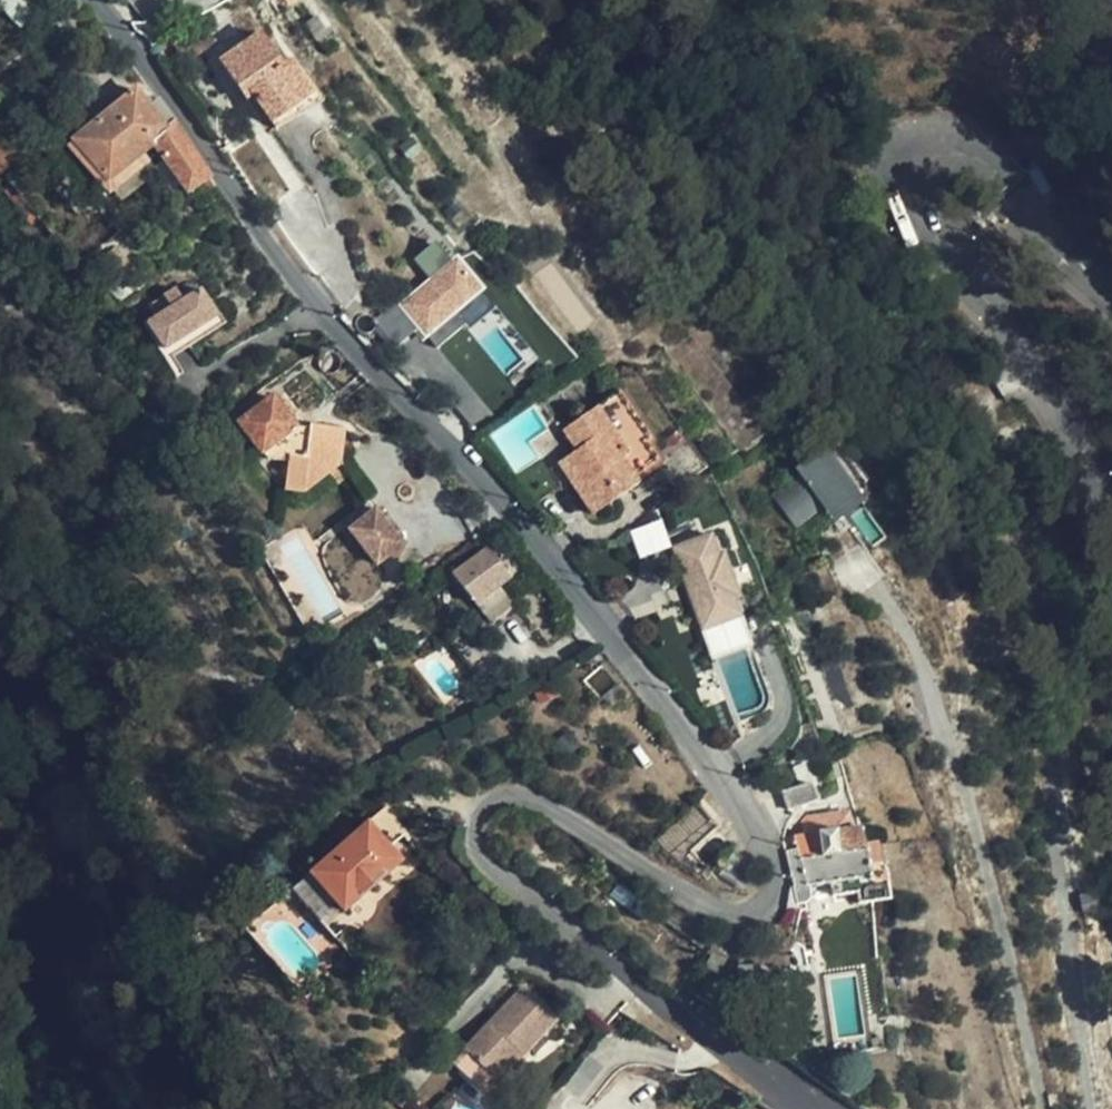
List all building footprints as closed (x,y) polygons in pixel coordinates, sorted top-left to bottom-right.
[(21,22),(39,4),(35,0),(0,0),(0,1),(21,22)] [(310,97),(288,63),(281,67),(258,34),(219,60),(242,93),(248,89),(272,123),(310,97)] [(211,176),(175,122),(166,129),(136,91),(75,142),(108,181),(152,143),(188,192),(211,176)] [(159,100),(150,108),(166,129),(175,122),(159,100)] [(0,136),(0,169),(17,154),(0,136)] [(511,379),(538,359),(444,234),(414,256),(431,278),(400,301),(436,347),(468,323),(511,379)] [(141,261),(138,256),(127,241),(111,253),(125,272),(141,261)] [(181,289),(165,300),(173,312),(163,319),(151,327),(168,353),(219,319),(201,293),(189,301),(181,289)] [(173,312),(165,300),(155,307),(163,319),(173,312)] [(593,517),(639,486),(633,478),(654,465),(643,448),(650,443),(619,395),(563,433),(576,453),(559,465),(593,517)] [(272,398),(240,425),(268,461),(289,464),(285,490),(304,491),(330,471),(340,484),(349,476),(337,462),(342,425),(309,422),(309,427),(294,424),(272,398)] [(780,496),(802,525),(829,505),(854,487),(826,449),(798,464),(808,476),(780,496)] [(854,487),(829,505),(840,520),(864,503),(854,487)] [(376,509),(350,529),(378,564),(404,544),(376,509)] [(688,599),(702,634),(741,620),(734,600),(739,598),(723,556),(719,558),(711,536),(686,589),(691,588),(694,597),(688,599)] [(490,549),(454,576),(477,607),(491,626),(516,608),(501,589),(513,581),(490,549)] [(686,589),(688,599),(694,597),(691,588),(686,589)] [(741,620),(702,634),(712,662),(751,648),(741,620)] [(558,698),(551,683),(534,690),(541,705),(558,698)] [(580,751),(564,738),(554,752),(569,764),(580,751)] [(790,812),(819,801),(812,784),(805,764),(795,768),(802,788),(783,795),(790,812)] [(356,824),(376,846),(394,829),(374,807),(356,824)] [(789,887),(789,907),(808,904),(812,895),(811,885),(834,883),(835,894),(861,891),(862,903),(874,901),(892,899),(883,840),(868,843),(863,827),(851,829),(848,812),(810,817),(803,822),(804,832),(795,834),(797,848),(786,850),(786,858),(795,885),(789,887)] [(389,860),(376,846),(356,824),(299,876),(333,914),(389,860)] [(343,924),(333,914),(299,876),(281,892),(325,941),(343,924)] [(546,1030),(509,994),(438,1067),(466,1093),(475,1084),(507,1052),(516,1061),(546,1030)] [(475,1084),(466,1093),(475,1102),(516,1061),(507,1052),(475,1084)]
